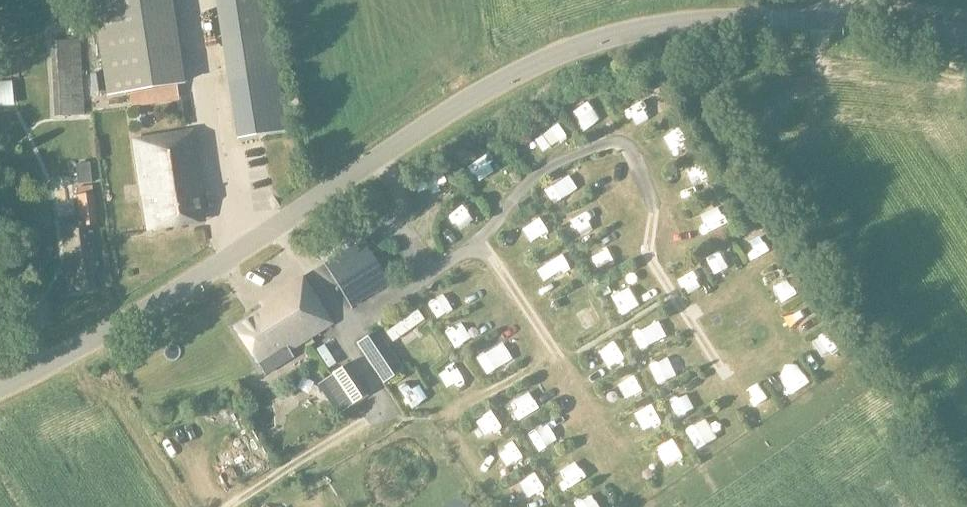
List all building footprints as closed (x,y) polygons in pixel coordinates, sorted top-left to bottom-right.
[(93,4),(107,101),(180,90),(169,9),(171,8),(170,0),(92,0),(93,4)] [(234,138),(285,131),(266,0),(213,0),(234,138)] [(84,115),(80,41),(51,42),(54,115),(84,115)] [(87,75),(90,96),(106,93),(102,72),(87,75)] [(0,81),(0,101),(23,100),(23,80),(0,81)] [(593,121),(609,106),(593,89),(577,103),(593,121)] [(571,114),(552,119),(557,139),(576,134),(571,114)] [(149,229),(195,223),(190,190),(199,189),(192,132),(135,140),(143,196),(144,197),(149,229)] [(477,169),(505,151),(498,140),(470,157),(477,169)] [(82,157),(83,175),(99,174),(98,156),(82,157)] [(492,162),(478,169),(484,181),(498,173),(492,162)] [(61,224),(71,294),(94,291),(92,274),(98,273),(91,227),(94,225),(89,186),(76,188),(81,221),(61,224)] [(608,243),(616,255),(627,247),(618,235),(608,243)] [(730,237),(713,245),(722,265),(739,258),(730,237)] [(319,253),(351,307),(390,283),(364,241),(349,248),(342,240),(319,253)] [(333,324),(304,277),(261,304),(264,309),(234,327),(258,365),(274,354),(277,358),(333,324)] [(628,310),(639,305),(631,284),(619,289),(628,310)] [(584,306),(590,322),(603,317),(597,301),(584,306)] [(416,312),(385,333),(391,343),(423,321),(416,312)] [(403,371),(377,330),(356,344),(382,385),(403,371)] [(656,358),(666,377),(676,372),(667,353),(656,358)] [(333,376),(353,405),(371,391),(350,363),(333,376)] [(688,388),(677,392),(685,412),(695,408),(688,388)] [(491,410),(494,426),(504,424),(501,408),(491,410)] [(697,416),(705,432),(722,424),(714,408),(697,416)] [(660,436),(662,448),(680,445),(678,432),(660,436)] [(568,484),(577,481),(571,462),(562,464),(568,484)] [(453,494),(458,506),(476,506),(468,488),(453,494)] [(584,506),(597,506),(605,500),(594,488),(579,502),(584,506)]
